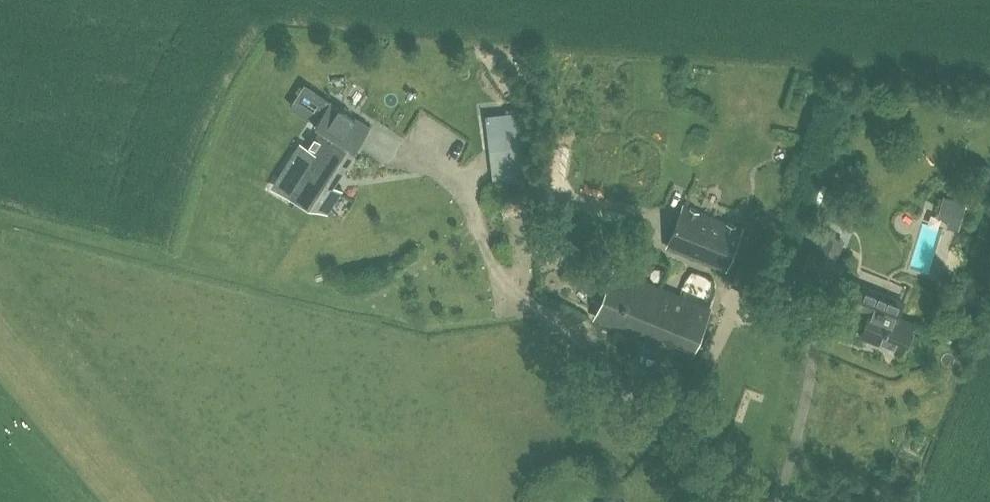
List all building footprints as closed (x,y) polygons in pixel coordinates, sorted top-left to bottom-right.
[(406,73),(419,75),(421,62),(408,60),(406,73)] [(341,172),(369,129),(371,126),(331,100),(316,123),(323,127),(307,151),(299,146),(278,179),(279,180),(283,174),(303,188),(300,193),(302,194),(303,191),(328,207),(326,210),(328,211),(342,189),(334,183),(335,181),(332,179),(338,170),(341,172)] [(521,112),(488,116),(490,132),(522,129),(521,112)] [(968,202),(955,198),(948,224),(962,227),(968,202)] [(726,271),(742,230),(744,226),(684,203),(666,248),(726,271)] [(531,218),(536,256),(565,252),(560,215),(531,218)] [(928,220),(916,263),(939,269),(951,226),(928,220)] [(821,253),(836,259),(844,239),(829,232),(821,253)] [(616,269),(596,317),(631,331),(634,324),(648,329),(645,337),(690,355),(710,307),(658,286),(657,289),(633,279),(634,276),(616,269)] [(913,323),(898,316),(904,302),(866,286),(853,316),(868,322),(862,336),(870,339),(871,337),(902,350),(904,344),(908,345),(914,330),(910,329),(913,323)]
